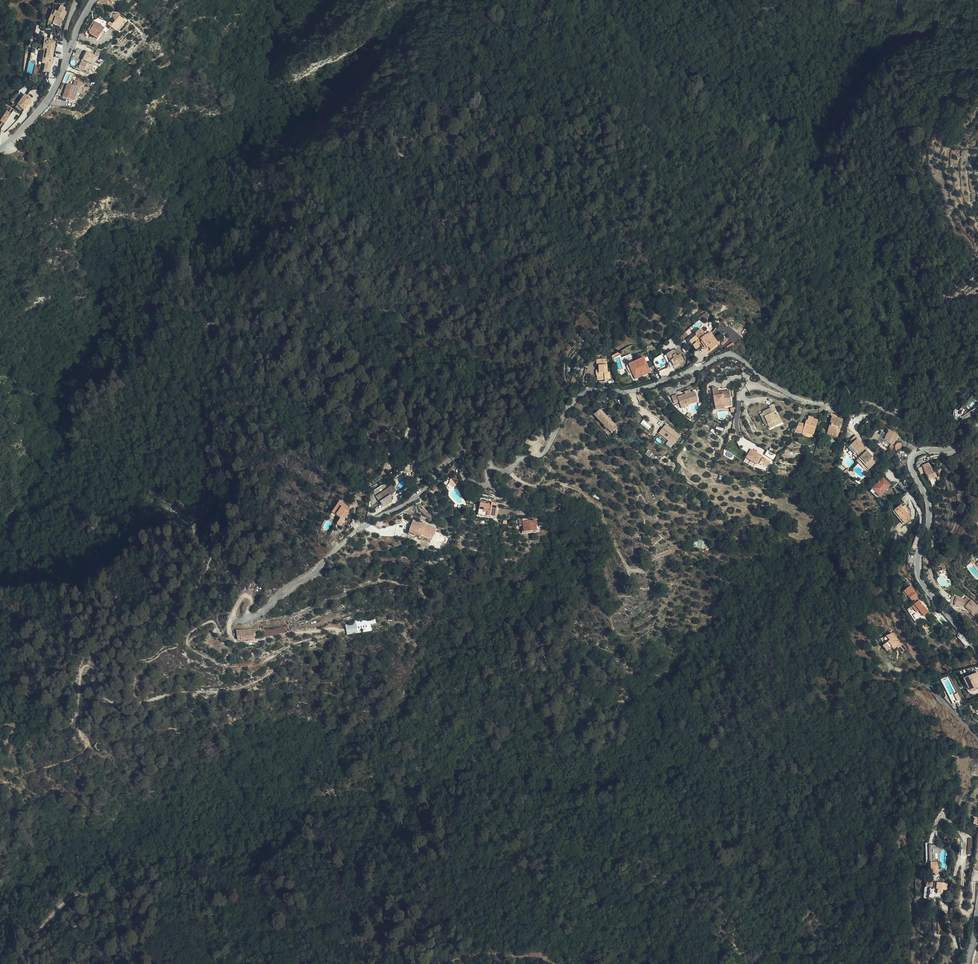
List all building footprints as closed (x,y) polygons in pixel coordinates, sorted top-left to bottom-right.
[(51,8),(49,15),(56,17),(59,10),(51,8)] [(56,17),(49,15),(43,13),(38,29),(51,33),(56,17)] [(109,20),(100,31),(100,32),(105,35),(114,24),(109,20)] [(79,37),(87,42),(92,35),(94,33),(84,26),(84,27),(78,35),(78,36),(79,37)] [(35,55),(45,57),(47,47),(39,46),(39,47),(34,46),(33,54),(35,55)] [(83,60),(87,62),(90,57),(77,50),(75,54),(78,56),(78,57),(83,60)] [(45,57),(35,55),(32,68),(35,69),(33,76),(38,78),(41,65),(43,66),(44,64),(52,65),(53,59),(45,57)] [(73,73),(71,75),(73,76),(73,78),(75,77),(77,78),(80,71),(81,72),(83,69),(82,68),(84,65),(85,65),(87,62),(83,60),(83,61),(77,58),(78,57),(74,55),(72,58),(73,59),(71,63),(69,65),(70,66),(68,70),(73,73)] [(54,89),(49,102),(61,107),(65,93),(68,94),(69,88),(62,86),(60,91),(54,89)] [(14,100),(4,113),(12,119),(22,106),(14,100)] [(708,318),(708,317),(706,313),(701,316),(697,319),(698,322),(700,322),(703,321),(703,320),(708,318)] [(699,340),(701,342),(706,348),(706,349),(707,347),(710,351),(718,344),(715,341),(712,337),(713,336),(708,329),(703,332),(702,334),(699,331),(695,335),(696,336),(689,342),(692,346),(696,343),(699,340)] [(683,361),(679,356),(676,358),(672,352),(666,355),(673,367),(683,361)] [(635,366),(629,368),(635,380),(650,372),(643,358),(633,363),(635,366)] [(606,373),(605,360),(599,360),(599,366),(598,366),(598,367),(598,371),(595,371),(596,376),(597,376),(597,380),(604,379),(604,374),(606,373)] [(717,389),(711,390),(714,406),(723,404),(723,407),(724,407),(731,406),(729,391),(722,392),(722,394),(719,394),(719,393),(717,393),(717,389)] [(687,404),(687,405),(697,402),(694,392),(690,393),(689,393),(690,394),(686,396),(685,395),(684,395),(677,398),(676,395),(671,397),(673,405),(678,403),(679,407),(687,404)] [(772,413),(773,413),(776,412),(772,405),(769,407),(770,409),(762,412),(763,413),(764,417),(767,425),(770,429),(782,423),(777,414),(775,415),(773,416),(772,413)] [(617,428),(614,424),(609,420),(600,409),(593,416),(611,433),(617,428)] [(764,417),(763,413),(759,415),(765,426),(767,425),(764,417)] [(797,426),(794,432),(802,434),(803,431),(807,432),(807,433),(813,435),(817,421),(813,420),(813,418),(808,417),(807,421),(805,421),(804,424),(804,426),(798,425),(797,426)] [(835,435),(838,436),(840,429),(839,429),(839,426),(841,426),(842,420),(837,419),(831,417),(829,423),(831,424),(830,426),(829,426),(827,433),(830,434),(829,436),(834,437),(835,435)] [(651,426),(644,419),(640,424),(647,431),(651,426)] [(658,434),(672,445),(680,437),(665,425),(658,434)] [(890,444),(892,445),(897,437),(888,432),(886,436),(881,433),(875,442),(881,445),(883,441),(890,444)] [(854,454),(858,459),(869,470),(875,464),(871,459),(870,459),(869,457),(870,456),(866,451),(867,451),(857,440),(858,439),(855,436),(849,441),(852,444),(848,448),(854,454)] [(761,456),(750,450),(745,458),(756,465),(761,456)] [(763,456),(761,460),(764,462),(762,465),(768,468),(771,461),(763,456)] [(869,470),(858,459),(857,460),(856,461),(862,467),(863,466),(868,471),(869,470)] [(930,467),(923,470),(926,476),(928,482),(936,478),(932,473),(930,467)] [(883,478),(871,490),(879,497),(880,496),(890,486),(883,478)] [(386,500),(395,494),(392,489),(383,496),(386,500)] [(879,497),(871,490),(869,492),(877,500),(880,497),(880,496),(879,497)] [(398,498),(395,494),(386,500),(389,504),(398,498)] [(351,511),(354,507),(355,505),(346,500),(340,512),(348,516),(345,522),(349,524),(355,513),(351,511)] [(904,509),(906,508),(904,505),(902,507),(900,505),(893,511),(905,525),(911,519),(905,512),(906,512),(904,509)] [(496,512),(487,508),(484,514),(486,514),(485,516),(487,517),(486,520),(497,526),(501,518),(501,517),(503,513),(497,510),(496,512)] [(444,527),(423,518),(418,530),(439,538),(444,527)] [(543,524),(530,525),(530,535),(543,534),(543,524)] [(696,547),(705,547),(706,539),(697,539),(696,547)] [(920,600),(912,592),(907,597),(911,601),(912,600),(915,603),(911,607),(916,613),(918,611),(923,616),(928,613),(918,602),(920,600)] [(955,604),(957,598),(954,597),(952,603),(952,604),(954,606),(960,608),(960,607),(955,604)] [(972,613),(977,617),(977,616),(974,612),(967,606),(959,599),(957,598),(955,604),(960,607),(965,609),(966,607),(969,610),(972,613)] [(977,616),(977,615),(977,607),(968,598),(965,601),(959,599),(967,606),(974,612),(977,616)] [(269,624),(271,630),(293,623),(290,617),(269,624)] [(346,624),(347,635),(358,633),(358,631),(372,630),(371,624),(376,623),(376,619),(356,621),(356,623),(346,624)] [(258,631),(255,624),(242,629),(245,640),(259,635),(258,631)] [(895,645),(897,647),(901,653),(906,649),(899,641),(898,641),(892,634),(880,639),(884,644),(882,646),(887,652),(892,648),(895,645)] [(554,656),(548,648),(543,653),(549,660),(554,656)] [(263,657),(246,663),(246,666),(254,663),(255,665),(265,661),(263,657)] [(968,689),(969,692),(970,693),(972,693),(974,693),(977,691),(977,676),(977,674),(966,679),(970,688),(968,689)] [(931,855),(930,845),(947,844),(946,837),(935,838),(934,830),(929,831),(930,842),(925,843),(926,862),(935,861),(935,855),(931,855)] [(946,865),(938,865),(938,876),(947,876),(946,871),(946,865)] [(934,881),(932,889),(934,889),(936,890),(940,890),(942,891),(943,891),(942,895),(947,896),(948,892),(952,893),(953,887),(946,886),(943,885),(943,884),(943,882),(941,882),(934,881)] [(940,890),(936,890),(934,900),(939,900),(941,901),(942,895),(943,891),(942,891),(940,890)]
